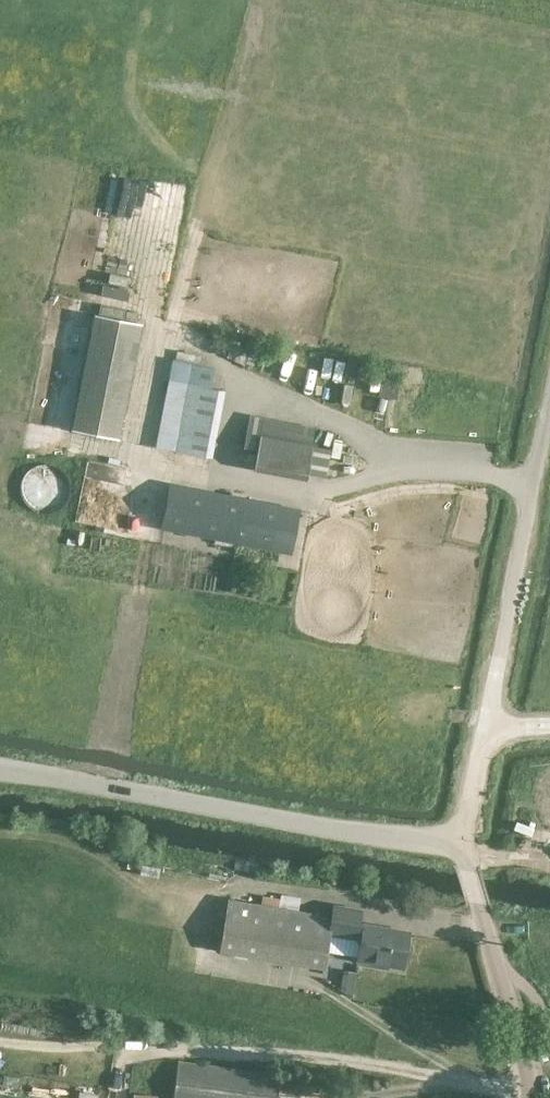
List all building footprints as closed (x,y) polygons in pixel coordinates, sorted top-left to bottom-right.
[(94,314),(70,430),(119,440),(142,324),(94,314)] [(175,360),(172,359),(155,447),(211,458),(225,390),(219,389),(222,375),(213,373),(215,367),(199,364),(201,355),(177,350),(175,360)] [(383,370),(378,395),(391,398),(396,373),(383,370)] [(315,427),(249,414),(242,451),(256,454),(253,470),(304,480),(315,427)] [(67,492),(67,491),(66,483),(64,479),(62,475),(57,471),(54,469),(46,467),(38,468),(33,470),(29,473),(26,476),(23,481),(21,486),(21,490),(21,495),(23,500),(27,507),(34,512),(40,513),(44,514),(49,513),(54,512),(61,507),(65,500),(67,492)] [(160,529),(291,555),(300,508),(169,482),(160,529)] [(229,899),(220,951),(323,968),(332,917),(229,899)] [(334,904),(329,935),(357,940),(354,964),(402,973),(409,933),(360,925),(362,908),(334,904)] [(280,1075),(178,1061),(173,1097),(277,1097),(280,1075)]
